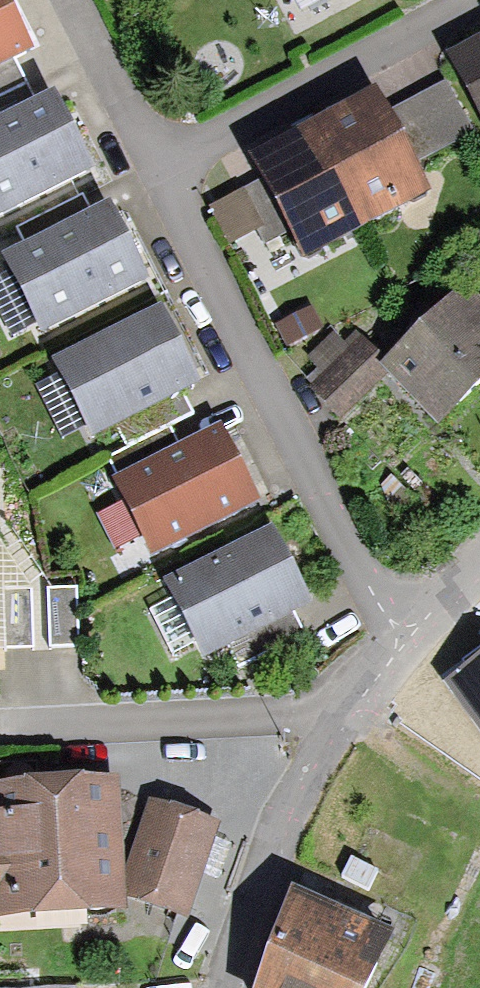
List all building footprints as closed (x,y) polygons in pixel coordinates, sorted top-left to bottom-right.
[(20,58),(0,20),(0,68),(20,58)] [(479,127),(479,50),(447,68),(479,127)] [(311,137),(363,230),(421,198),(369,105),(311,137)] [(78,175),(46,112),(0,135),(0,215),(78,175)] [(251,171),(303,263),(363,230),(311,137),(251,171)] [(9,267),(40,331),(132,286),(100,222),(9,267)] [(432,429),(479,383),(479,318),(461,299),(381,376),(432,429)] [(57,373),(92,436),(185,385),(150,322),(57,373)] [(116,489),(150,556),(246,507),(212,440),(116,489)] [(170,595),(202,656),(298,605),(266,544),(170,595)] [(448,678),(479,721),(479,655),(448,678)] [(110,913),(106,790),(0,794),(0,917),(110,913)] [(152,814),(122,893),(174,912),(204,833),(152,814)] [(383,949),(298,909),(261,987),(364,987),(383,949)]
